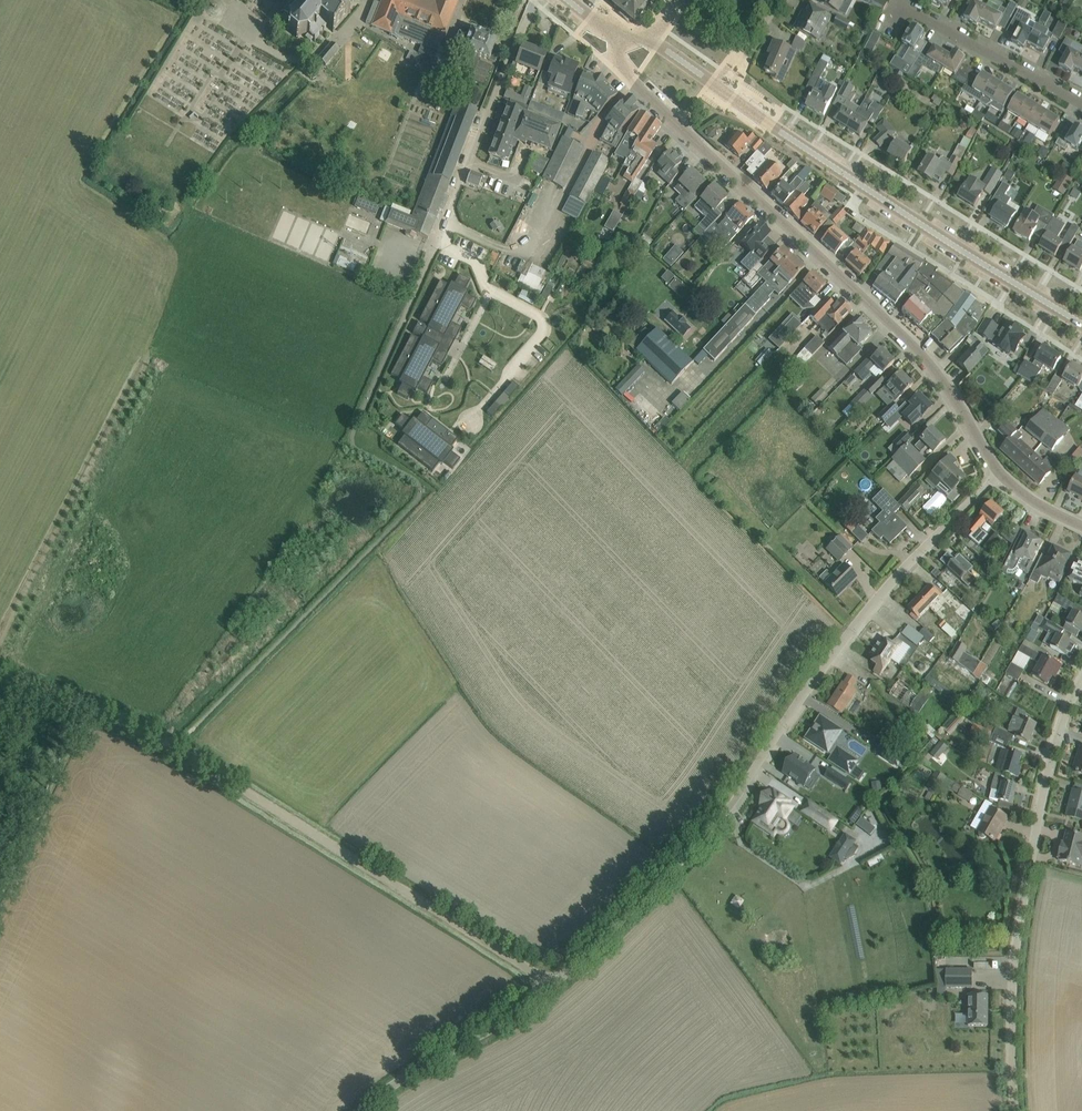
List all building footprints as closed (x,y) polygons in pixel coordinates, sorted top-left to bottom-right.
[(303,36),(310,42),(315,42),(329,26),(333,29),(333,32),(334,32),(334,29),(347,14),(350,13),(350,12),(347,12),(343,8),(349,0),(294,0),(290,5),(289,3),(288,5),(289,6),(283,13),(279,12),(279,14),(282,14),(280,16),(287,22),(289,19),(290,20),(290,28),(287,29),(288,31),(291,30),(297,35),(296,39),(298,39),(299,36),(303,36)] [(445,34),(458,1),(455,0),(437,0),(436,3),(428,0),(383,0),(381,4),(374,2),(366,24),(390,33),(438,52),(445,34)] [(612,4),(634,22),(652,0),(616,0),(612,4)] [(831,8),(838,12),(838,11),(843,14),(845,13),(851,2),(850,0),(822,0),(821,3),(831,8)] [(884,11),(888,3),(883,0),(863,0),(884,11)] [(1018,6),(1026,11),(1030,4),(1022,0),(1021,0),(1018,6)] [(977,26),(980,21),(987,8),(974,1),(964,19),(977,26)] [(1004,15),(1011,19),(1018,6),(1011,2),(1004,15)] [(797,29),(807,34),(816,39),(823,26),(826,28),(831,18),(811,8),(805,20),(803,18),(797,29)] [(987,8),(980,21),(997,30),(1003,17),(987,8)] [(1027,45),(1034,32),(1028,29),(1025,27),(1031,16),(1019,10),(1007,32),(1015,37),(1012,43),(1018,46),(1024,50),(1027,45)] [(846,31),(850,24),(849,23),(838,17),(834,24),(846,31)] [(1060,40),(1068,25),(1060,21),(1052,36),(1060,40)] [(1047,37),(1049,33),(1037,26),(1034,32),(1027,45),(1044,54),(1052,39),(1047,37)] [(897,57),(891,66),(908,76),(912,69),(915,64),(921,55),(928,44),(921,40),(925,34),(913,27),(903,44),(910,48),(903,61),(897,57)] [(455,44),(447,61),(453,64),(459,49),(475,55),(465,79),(484,86),(492,67),(479,62),(480,60),(477,59),(478,56),(484,58),(495,63),(497,56),(491,54),(497,40),(472,30),(469,37),(459,33),(455,44)] [(807,43),(797,36),(791,50),(774,42),(769,54),(773,56),(766,73),(774,76),(772,79),(782,83),(796,52),(797,50),(802,53),(807,43)] [(1059,52),(1066,55),(1059,67),(1072,74),(1075,69),(1081,56),(1081,55),(1081,46),(1074,42),(1067,38),(1059,52)] [(332,43),(318,59),(326,66),(339,50),(332,43)] [(523,46),(516,64),(531,70),(528,77),(536,80),(539,73),(546,55),(523,46)] [(921,55),(915,64),(922,69),(924,65),(940,75),(944,69),(951,57),(935,47),(934,48),(927,59),(921,55)] [(858,57),(866,62),(871,53),(863,49),(858,57)] [(421,58),(410,51),(405,59),(417,66),(421,58)] [(951,57),(944,69),(956,76),(966,59),(954,52),(951,57)] [(832,101),(831,100),(837,88),(820,80),(831,59),(823,55),(815,70),(816,70),(812,77),(808,86),(815,90),(807,106),(824,115),(832,101)] [(430,63),(443,70),(446,64),(433,57),(430,63)] [(555,58),(551,68),(548,75),(552,77),(549,85),(570,94),(573,85),(571,84),(575,75),(579,64),(571,61),(570,64),(555,58)] [(967,83),(972,75),(974,72),(968,68),(961,80),(967,83)] [(903,74),(897,70),(893,76),(900,80),(903,74)] [(598,115),(617,95),(605,83),(606,82),(600,78),(599,80),(596,78),(597,77),(595,76),(595,77),(584,72),(573,100),(581,103),(575,118),(582,120),(586,110),(598,115)] [(979,79),(972,75),(967,83),(962,91),(980,102),(994,80),(983,73),(979,79)] [(990,109),(992,107),(991,107),(1004,86),(994,80),(980,102),(990,109)] [(860,109),(852,104),(850,103),(855,96),(852,94),(854,88),(846,83),(838,96),(847,101),(835,121),(848,129),(852,123),(856,117),(860,109)] [(991,107),(992,107),(1002,113),(1015,93),(1004,86),(991,107)] [(931,100),(934,102),(933,104),(939,107),(944,99),(935,94),(931,100)] [(1008,112),(1018,118),(1029,101),(1018,95),(1008,112)] [(521,97),(519,103),(525,106),(528,99),(521,97)] [(636,105),(628,97),(605,121),(608,124),(599,141),(616,149),(623,136),(618,132),(638,111),(634,107),(636,105)] [(1018,118),(1029,125),(1039,108),(1029,101),(1018,118)] [(456,103),(429,175),(450,183),(477,111),(456,103)] [(852,123),(848,129),(860,137),(869,123),(868,123),(873,116),(878,120),(884,109),(874,103),(867,114),(860,109),(856,117),(852,123)] [(508,106),(503,120),(517,125),(522,112),(508,106)] [(563,117),(539,108),(536,115),(560,124),(563,117)] [(1029,125),(1039,131),(1050,114),(1039,108),(1029,125)] [(517,125),(512,138),(518,141),(526,144),(527,141),(551,151),(555,140),(560,126),(540,118),(539,118),(530,115),(526,113),(522,112),(517,125)] [(631,151),(639,139),(650,120),(640,113),(628,131),(614,155),(626,161),(623,167),(624,167),(627,161),(631,152),(631,151)] [(1050,114),(1039,131),(1050,137),(1060,120),(1050,114)] [(503,120),(496,138),(510,143),(512,138),(517,125),(503,120)] [(627,161),(624,167),(628,170),(626,173),(635,178),(655,148),(649,145),(660,126),(650,120),(639,139),(631,151),(631,152),(627,161)] [(1006,125),(1003,131),(1009,135),(1013,129),(1006,125)] [(881,134),(874,141),(880,147),(885,143),(892,147),(888,154),(905,164),(910,154),(912,151),(896,141),(891,138),(897,133),(890,126),(881,134)] [(1077,151),(1081,143),(1081,130),(1076,126),(1072,132),(1066,128),(1056,145),(1065,151),(1068,145),(1077,151)] [(971,128),(966,138),(971,141),(977,131),(971,128)] [(1016,128),(1011,135),(1019,140),(1023,132),(1016,128)] [(724,145),(739,157),(748,147),(755,153),(763,143),(749,133),(744,139),(735,132),(724,145)] [(961,161),(972,141),(964,137),(960,146),(959,146),(953,156),(950,162),(943,158),(940,163),(929,155),(921,169),(922,169),(919,173),(932,181),(937,173),(943,177),(945,173),(953,176),(961,161)] [(496,138),(489,155),(500,159),(503,161),(504,159),(508,160),(511,151),(508,150),(510,145),(515,147),(516,145),(510,143),(496,138)] [(1027,151),(1032,142),(1027,139),(1026,138),(1021,147),(1027,151)] [(543,179),(563,189),(583,149),(563,139),(543,179)] [(1013,154),(1019,145),(1017,144),(1012,141),(1007,150),(1013,154)] [(1042,149),(1038,155),(1045,159),(1050,152),(1044,148),(1042,149)] [(662,160),(658,164),(663,169),(658,174),(670,184),(682,172),(677,167),(681,162),(670,151),(664,158),(663,158),(662,159),(662,160)] [(766,190),(781,174),(768,161),(762,155),(758,152),(745,164),(749,168),(753,165),(759,171),(753,178),(766,190)] [(541,175),(549,160),(535,153),(527,169),(541,175)] [(592,153),(569,197),(571,199),(585,206),(587,206),(594,191),(597,186),(609,162),(592,153)] [(793,159),(787,165),(791,169),(797,162),(793,159)] [(1070,165),(1065,172),(1070,175),(1075,168),(1070,165)] [(982,185),(971,178),(966,185),(958,197),(974,207),(982,195),(981,194),(983,191),(990,195),(998,182),(1003,175),(992,168),(982,185)] [(680,183),(686,189),(675,201),(685,210),(698,196),(695,193),(704,183),(691,171),(680,183)] [(782,206),(783,207),(794,194),(793,194),(803,183),(808,176),(802,171),(787,188),(782,183),(771,195),(783,206),(782,206)] [(470,172),(466,184),(478,188),(483,176),(470,172)] [(1068,189),(1073,181),(1062,174),(1057,182),(1068,189)] [(429,175),(418,203),(439,211),(450,183),(429,175)] [(620,209),(626,212),(640,185),(633,180),(627,191),(619,205),(621,206),(620,209)] [(808,198),(815,202),(815,203),(826,185),(820,180),(808,198)] [(794,194),(783,207),(799,221),(805,214),(801,211),(807,204),(802,199),(811,188),(805,182),(794,194)] [(992,202),(999,206),(992,218),(993,218),(1000,223),(999,224),(1005,228),(1006,227),(1007,227),(1008,227),(1016,214),(1006,208),(1012,199),(1006,196),(1011,188),(1003,183),(992,202)] [(597,186),(594,191),(603,196),(605,191),(597,186)] [(716,210),(726,198),(714,186),(706,194),(701,199),(702,199),(694,207),(706,218),(698,226),(705,233),(714,223),(721,215),(721,214),(716,210)] [(827,186),(820,197),(828,202),(832,197),(835,200),(839,193),(827,186)] [(1075,190),(1071,197),(1077,201),(1081,194),(1075,190)] [(638,192),(634,201),(640,204),(644,196),(638,192)] [(375,222),(381,206),(360,198),(354,215),(375,222)] [(831,216),(818,204),(815,203),(815,202),(811,208),(813,210),(801,223),(814,235),(825,222),(831,216)] [(428,239),(439,211),(418,203),(412,218),(390,209),(385,223),(428,239)] [(713,245),(716,242),(724,249),(753,217),(739,204),(718,227),(714,223),(699,239),(706,245),(709,241),(713,245)] [(838,208),(831,216),(825,222),(832,228),(840,219),(845,214),(838,208)] [(1014,232),(1030,241),(1034,234),(1040,237),(1046,227),(1048,227),(1054,218),(1053,218),(1054,217),(1039,208),(1035,216),(1027,211),(1014,232)] [(613,212),(604,228),(612,233),(621,217),(613,212)] [(1000,223),(993,218),(992,220),(1006,229),(1007,227),(1006,227),(1005,228),(999,224),(1000,223)] [(1048,227),(1044,233),(1048,235),(1040,247),(1055,256),(1063,244),(1056,240),(1065,225),(1054,218),(1048,227)] [(853,243),(848,239),(847,240),(838,231),(839,230),(840,219),(832,228),(821,241),(835,254),(839,250),(843,254),(853,243)] [(497,223),(491,226),(494,232),(500,228),(497,223)] [(741,264),(750,273),(751,272),(770,251),(761,243),(770,234),(759,224),(741,244),(751,253),(741,264)] [(1064,241),(1070,245),(1080,229),(1073,225),(1064,241)] [(853,243),(843,254),(843,255),(848,259),(845,263),(860,276),(870,264),(859,254),(862,251),(864,253),(869,247),(883,255),(890,243),(866,228),(860,237),(854,244),(853,243)] [(648,247),(653,241),(644,234),(639,241),(648,247)] [(1071,253),(1065,262),(1080,272),(1081,268),(1081,243),(1078,241),(1071,252),(1071,253)] [(917,275),(924,263),(894,246),(888,254),(877,267),(874,274),(879,278),(872,287),(895,305),(905,291),(907,293),(917,275)] [(771,278),(779,269),(791,256),(782,248),(755,277),(751,272),(750,273),(738,285),(743,290),(747,286),(751,289),(761,279),(762,279),(767,274),(771,277),(771,278)] [(678,250),(665,264),(671,269),(684,255),(678,250)] [(353,272),(357,263),(338,254),(334,263),(353,272)] [(804,268),(791,256),(779,269),(771,278),(760,289),(745,305),(732,319),(725,326),(720,332),(702,351),(714,362),(737,337),(756,316),(755,315),(770,300),(768,298),(774,292),(778,296),(804,268)] [(591,271),(595,264),(585,258),(581,265),(591,271)] [(519,281),(539,291),(548,271),(522,259),(516,272),(522,274),(519,281)] [(907,293),(913,298),(914,298),(920,290),(938,305),(942,300),(940,299),(952,285),(935,273),(937,271),(924,263),(917,275),(907,293)] [(676,264),(672,269),(678,275),(682,270),(676,264)] [(667,273),(661,280),(668,286),(674,278),(667,273)] [(816,295),(825,285),(812,273),(803,282),(789,298),(802,310),(816,295)] [(411,336),(391,375),(401,380),(400,383),(402,384),(397,394),(408,400),(413,390),(416,391),(417,389),(427,394),(433,383),(423,378),(432,360),(442,366),(448,355),(443,352),(451,337),(456,339),(462,329),(452,323),(461,306),(471,311),(476,300),(466,295),(468,292),(465,291),(470,281),(459,275),(454,285),(451,284),(450,286),(440,281),(419,320),(430,326),(428,328),(418,323),(413,333),(423,339),(422,341),(411,336)] [(913,298),(902,311),(929,336),(931,333),(948,315),(957,303),(963,294),(952,285),(940,299),(942,300),(938,305),(920,290),(914,298),(913,298)] [(964,294),(951,313),(946,321),(932,334),(951,354),(964,342),(963,341),(967,337),(968,338),(970,336),(981,318),(987,309),(964,294)] [(838,326),(852,311),(840,299),(834,305),(827,298),(802,324),(803,325),(800,329),(806,335),(817,324),(828,335),(837,326),(838,326)] [(673,312),(665,321),(665,320),(664,321),(665,322),(682,338),(683,338),(691,329),(692,328),(691,328),(687,325),(687,324),(678,316),(679,316),(678,315),(674,312),(674,311),(673,312)] [(721,322),(721,323),(725,326),(732,319),(728,314),(721,322)] [(801,325),(793,317),(777,335),(782,340),(780,342),(783,345),(801,325)] [(828,348),(836,355),(863,327),(862,326),(863,325),(856,318),(842,333),(843,333),(828,348)] [(1015,355),(1026,338),(1022,335),(1023,334),(1021,333),(1022,331),(1016,327),(1015,329),(1008,324),(1001,335),(994,331),(997,328),(985,321),(977,334),(988,341),(989,340),(995,344),(994,346),(1009,356),(1011,352),(1015,355)] [(697,332),(702,336),(707,331),(702,326),(697,332)] [(863,327),(836,355),(846,365),(861,350),(858,346),(870,334),(863,327)] [(628,345),(671,385),(692,363),(656,329),(651,335),(643,328),(628,345)] [(795,358),(803,366),(824,344),(816,336),(795,358)] [(969,373),(981,359),(977,356),(982,351),(984,353),(986,350),(984,348),(988,344),(980,337),(957,363),(969,373)] [(1023,365),(1017,375),(1032,384),(1044,365),(1053,370),(1061,358),(1044,347),(1033,366),(1026,361),(1023,365)] [(767,359),(773,353),(767,348),(761,354),(767,359)] [(863,366),(846,383),(850,387),(859,377),(863,380),(870,373),(868,371),(874,365),(883,373),(893,362),(881,350),(870,360),(869,359),(862,366),(863,366)] [(1023,365),(1019,362),(1013,373),(1017,375),(1023,365)] [(1066,374),(1064,378),(1079,387),(1081,382),(1081,370),(1072,364),(1066,374)] [(615,390),(622,396),(645,372),(638,365),(615,390)] [(900,372),(882,389),(895,402),(912,385),(900,372)] [(861,405),(884,382),(878,376),(850,405),(855,410),(861,405)] [(1046,391),(1053,395),(1062,381),(1055,377),(1046,391)] [(514,380),(505,390),(509,394),(519,384),(514,380)] [(813,402),(811,404),(815,408),(817,405),(818,406),(828,396),(821,389),(811,400),(813,402)] [(671,404),(680,412),(690,400),(682,393),(671,404)] [(906,401),(893,415),(898,420),(902,416),(912,426),(921,416),(922,417),(931,408),(918,395),(909,404),(906,401)] [(496,400),(487,410),(492,414),(501,404),(496,400)] [(877,417),(884,423),(893,415),(898,409),(891,403),(877,417)] [(1060,408),(1057,414),(1061,417),(1065,411),(1060,408)] [(403,415),(395,425),(404,432),(402,434),(405,436),(398,445),(433,472),(440,463),(442,465),(444,462),(453,469),(460,460),(451,453),(453,450),(451,449),(458,440),(423,412),(416,421),(414,420),(412,422),(403,415)] [(1053,439),(1058,432),(1037,416),(1026,429),(1042,442),(1048,435),(1053,439)] [(1032,451),(1020,440),(1023,436),(1019,432),(1018,433),(1007,423),(999,432),(1009,441),(1002,449),(1023,469),(1030,460),(1027,457),(1032,451)] [(931,428),(923,436),(920,440),(921,440),(914,447),(920,453),(927,446),(933,452),(944,441),(931,428)] [(1053,451),(1064,437),(1058,432),(1053,439),(1048,435),(1042,442),(1053,451)] [(904,433),(894,443),(899,448),(909,438),(904,433)] [(465,443),(456,454),(462,458),(470,447),(465,443)] [(892,459),(894,460),(885,469),(899,483),(907,474),(909,476),(925,461),(907,444),(892,459)] [(1071,459),(1077,465),(1081,459),(1081,448),(1081,447),(1071,459)] [(1030,460),(1023,469),(1040,484),(1052,471),(1051,469),(1055,464),(1048,458),(1044,462),(1032,451),(1027,457),(1030,460)] [(933,474),(926,481),(934,488),(941,481),(943,484),(951,492),(946,497),(951,502),(960,493),(955,488),(964,479),(951,467),(956,462),(950,456),(942,464),(933,474)] [(1069,492),(1081,499),(1081,471),(1080,470),(1077,476),(1074,482),(1069,492)] [(897,504),(900,508),(905,513),(924,493),(916,485),(897,504)] [(894,514),(900,508),(897,504),(889,496),(878,507),(883,511),(875,519),(879,523),(871,531),(880,540),(883,537),(890,544),(907,527),(894,514)] [(987,522),(993,527),(1005,513),(992,502),(969,530),(972,533),(968,538),(979,547),(988,536),(980,530),(987,522)] [(848,521),(844,525),(860,543),(867,536),(859,527),(856,530),(848,521)] [(1005,529),(1001,535),(1013,544),(1015,539),(1016,539),(1021,529),(1013,522),(1007,530),(1005,529)] [(1021,529),(1016,539),(1015,539),(1013,544),(1000,571),(1007,574),(1009,574),(1011,575),(1014,574),(1016,573),(1018,572),(1019,570),(1027,574),(1043,543),(1027,535),(1028,532),(1021,529)] [(839,536),(834,542),(827,549),(839,561),(852,549),(839,536)] [(1064,573),(1062,572),(1070,556),(1054,548),(1047,563),(1040,560),(1029,581),(1037,585),(1041,577),(1048,580),(1050,578),(1060,583),(1064,573)] [(948,553),(941,561),(948,568),(961,580),(969,587),(976,579),(969,573),(974,568),(960,555),(955,560),(948,553)] [(1078,561),(1069,580),(1081,586),(1081,563),(1078,561)] [(844,565),(832,576),(827,570),(819,578),(837,596),(856,577),(848,569),(844,565)] [(936,567),(931,572),(936,577),(941,572),(936,567)] [(930,585),(919,597),(930,608),(942,596),(944,594),(937,588),(935,590),(930,585)] [(1075,604),(1058,595),(1054,603),(1057,605),(1058,603),(1071,610),(1075,604)] [(919,597),(908,608),(913,613),(911,615),(917,622),(930,608),(919,597)] [(972,600),(968,605),(972,609),(976,604),(972,600)] [(1063,629),(1065,630),(1065,631),(1077,638),(1080,632),(1081,633),(1081,616),(1074,611),(1063,629)] [(1065,630),(1063,629),(1044,619),(1043,622),(1036,618),(1034,623),(1040,627),(1039,628),(1057,638),(1051,648),(1070,659),(1077,646),(1061,637),(1065,631),(1065,630)] [(937,624),(941,629),(946,624),(941,620),(937,624)] [(908,626),(902,634),(918,646),(923,639),(908,626)] [(919,633),(929,643),(934,637),(924,628),(919,633)] [(879,641),(875,648),(892,659),(903,643),(896,639),(893,644),(887,640),(884,645),(879,641)] [(1024,640),(1022,645),(1044,658),(1044,657),(1047,652),(1024,640)] [(973,675),(981,662),(965,653),(967,648),(958,642),(950,657),(973,675)] [(1061,667),(1052,661),(1044,657),(1044,658),(1022,645),(1018,653),(1040,665),(1033,677),(1047,685),(1055,672),(1058,674),(1061,667)] [(892,659),(875,648),(870,655),(875,658),(872,662),(878,666),(874,672),(880,676),(892,659)] [(981,662),(973,675),(980,681),(983,675),(988,666),(981,663),(981,662)] [(1011,664),(1006,673),(1019,680),(1023,671),(1011,664)] [(925,681),(942,692),(946,687),(929,675),(925,681)] [(843,683),(829,704),(842,713),(857,692),(852,688),(857,681),(849,676),(844,684),(843,683)] [(919,715),(930,700),(901,679),(890,694),(919,715)] [(958,712),(950,721),(957,728),(965,719),(958,712)] [(1015,737),(1019,738),(1029,743),(1037,725),(1014,715),(1011,722),(1012,722),(1008,731),(1016,735),(1015,737)] [(821,716),(806,739),(833,756),(830,761),(850,774),(860,780),(865,773),(855,767),(858,762),(834,745),(838,739),(843,731),(837,727),(827,721),(829,719),(824,716),(823,718),(821,716)] [(934,739),(939,732),(925,721),(920,727),(934,739)] [(970,734),(986,741),(990,732),(974,725),(970,734)] [(1013,737),(988,726),(986,729),(993,733),(992,736),(1010,744),(1013,737)] [(1010,744),(992,736),(989,743),(1007,751),(1010,744)] [(943,753),(948,747),(942,742),(937,747),(943,753)] [(965,744),(961,751),(971,756),(975,749),(965,744)] [(889,748),(884,757),(897,766),(898,765),(903,769),(908,761),(903,758),(903,757),(889,748)] [(1010,752),(1010,753),(1001,750),(995,769),(1004,772),(1004,773),(1019,777),(1022,767),(1018,766),(1022,755),(1010,752)] [(1078,761),(1077,761),(1073,772),(1081,775),(1081,750),(1078,761)] [(788,779),(785,783),(806,797),(816,781),(796,767),(793,772),(793,771),(788,779)] [(832,767),(825,776),(841,786),(847,777),(832,767)] [(935,771),(926,787),(938,793),(943,785),(958,794),(958,796),(969,803),(974,794),(963,787),(962,788),(946,778),(947,778),(935,771)] [(1012,804),(1017,786),(994,780),(989,799),(998,804),(999,800),(1012,804)] [(1074,791),(1067,816),(1081,820),(1081,793),(1074,791)] [(764,807),(757,818),(763,822),(762,823),(776,832),(777,833),(779,834),(780,834),(782,834),(783,834),(785,834),(786,833),(788,832),(789,830),(789,829),(789,827),(789,825),(789,824),(788,822),(787,821),(786,820),(784,819),(782,818),(785,814),(787,815),(793,807),(788,804),(789,802),(774,792),(773,794),(771,793),(762,805),(764,807)] [(809,803),(803,811),(831,830),(837,821),(809,803)] [(977,831),(985,836),(995,841),(994,840),(1002,826),(1004,827),(1008,818),(990,808),(977,831)] [(853,811),(848,818),(854,822),(859,816),(853,811)] [(862,818),(858,825),(873,836),(877,829),(862,818)] [(1058,858),(1060,859),(1059,861),(1079,866),(1081,857),(1081,836),(1067,833),(1064,843),(1063,849),(1061,848),(1058,858)] [(844,858),(847,859),(854,855),(859,847),(854,844),(854,843),(846,838),(834,856),(842,861),(844,858)] [(946,988),(973,988),(973,970),(946,970),(946,988)] [(968,1026),(988,1026),(988,995),(969,995),(968,1026)]
